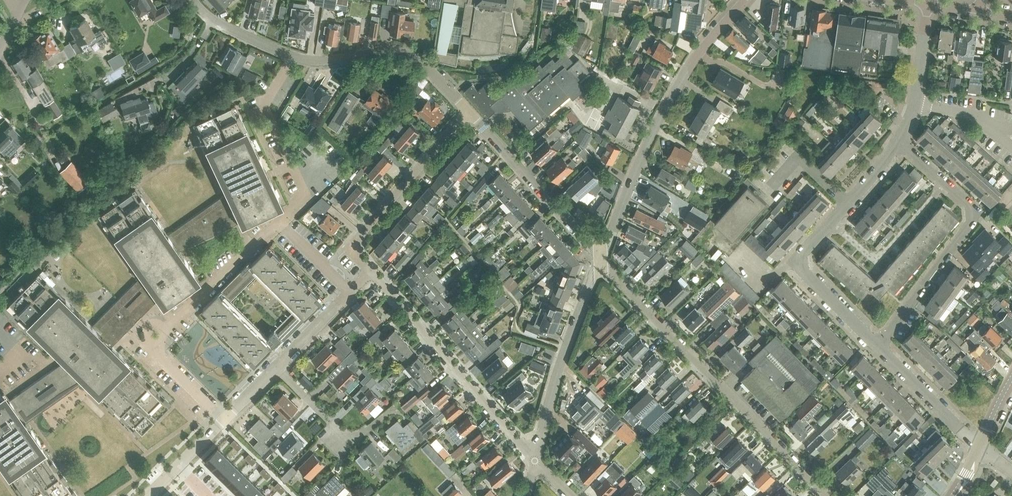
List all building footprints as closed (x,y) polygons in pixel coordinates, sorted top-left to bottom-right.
[(138,14),(146,9),(153,20),(168,11),(164,5),(156,9),(150,0),(130,0),(138,14)] [(218,10),(229,0),(210,0),(218,10)] [(249,14),(269,19),(271,12),(269,12),(271,5),(267,4),(268,0),(252,0),(249,14)] [(314,4),(323,5),(323,7),(334,9),(336,0),(315,0),(314,4)] [(442,11),(440,11),(439,17),(434,17),(432,19),(431,22),(433,25),(438,26),(433,59),(443,62),(457,65),(458,57),(461,57),(465,58),(469,58),(470,58),(475,58),(479,59),(480,59),(486,59),(487,59),(496,58),(505,57),(509,56),(512,53),(517,54),(520,35),(514,34),(511,26),(509,17),(508,8),(475,3),(476,0),(443,0),(442,11)] [(475,3),(508,8),(513,9),(514,0),(476,0),(475,3)] [(542,8),(555,10),(556,0),(544,0),(542,8)] [(596,3),(604,4),(603,12),(609,13),(609,10),(611,0),(596,0),(596,3)] [(609,10),(619,11),(620,0),(611,0),(609,10)] [(671,28),(680,29),(680,33),(691,39),(699,30),(700,26),(702,27),(705,0),(675,0),(671,28)] [(771,3),(770,4),(768,4),(767,13),(765,13),(764,19),(766,19),(765,27),(771,27),(770,29),(776,30),(780,6),(778,6),(777,4),(771,3)] [(401,33),(411,35),(413,21),(404,19),(405,11),(397,10),(398,6),(382,4),(380,16),(389,17),(388,26),(390,26),(390,32),(401,34),(401,33)] [(805,7),(792,5),(791,15),(788,15),(788,20),(790,20),(790,22),(793,22),(793,27),(798,28),(799,23),(804,24),(805,14),(804,14),(805,7)] [(304,36),(306,28),(311,29),(314,14),(308,13),(308,10),(292,8),(288,34),(304,36)] [(802,65),(830,68),(832,51),(837,11),(814,8),(810,33),(805,32),(804,40),(804,43),(809,44),(808,47),(805,46),(802,65)] [(860,75),(861,71),(867,21),(865,21),(866,15),(839,12),(831,71),(860,75)] [(746,36),(752,42),(758,35),(753,30),(757,26),(746,16),(738,24),(748,34),(746,36)] [(659,17),(658,26),(670,28),(671,19),(659,17)] [(106,41),(100,29),(94,33),(85,18),(70,27),(76,37),(69,41),(75,52),(83,47),(83,48),(97,39),(100,45),(106,41)] [(861,71),(876,73),(878,60),(884,20),(868,18),(867,21),(861,71)] [(585,21),(577,20),(575,30),(584,31),(585,21)] [(607,37),(616,39),(619,21),(609,20),(607,37)] [(899,37),(898,36),(900,22),(884,20),(878,60),(894,62),(896,52),(897,52),(898,44),(899,37)] [(346,37),(357,39),(360,23),(349,21),(346,37)] [(368,37),(375,38),(378,22),(371,21),(368,37)] [(344,25),(333,23),(333,27),(325,26),(323,33),(327,33),(326,42),(337,44),(338,35),(342,36),(344,25)] [(550,41),(552,28),(543,27),(541,40),(550,41)] [(941,28),(939,45),(940,45),(940,46),(941,46),(941,45),(946,46),(946,49),(951,49),(954,30),(949,29),(948,29),(947,27),(944,27),(942,28),(941,28)] [(734,29),(726,37),(742,52),(746,48),(752,53),(756,49),(750,43),(749,44),(734,29)] [(60,58),(62,61),(68,57),(63,48),(60,50),(48,30),(33,39),(44,59),(42,60),(46,67),(60,58)] [(958,51),(974,53),(977,32),(962,30),(960,40),(956,39),(954,50),(959,51),(958,51)] [(574,48),(584,54),(592,39),(581,34),(574,48)] [(780,44),(772,37),(768,42),(775,49),(780,44)] [(653,54),(667,62),(673,50),(665,46),(666,44),(656,39),(652,46),(650,45),(647,50),(653,53),(653,54)] [(638,43),(632,40),(628,48),(634,51),(638,43)] [(1011,52),(1011,44),(1011,42),(999,40),(997,58),(1009,59),(1008,70),(1011,70),(1011,52)] [(615,72),(627,48),(613,41),(601,64),(615,72)] [(227,69),(236,74),(246,57),(229,47),(220,63),(228,67),(227,69)] [(767,56),(759,49),(750,60),(767,65),(769,64),(771,61),(766,57),(767,56)] [(140,72),(150,65),(147,60),(148,59),(143,51),(129,59),(135,67),(136,66),(140,72)] [(639,56),(631,51),(627,58),(636,63),(639,56)] [(780,52),(779,64),(789,66),(790,60),(787,60),(787,53),(780,52)] [(118,53),(113,56),(118,66),(124,63),(118,53)] [(473,83),(465,90),(488,117),(496,110),(498,112),(512,110),(514,108),(531,128),(529,130),(530,130),(531,129),(549,113),(555,109),(570,95),(573,98),(585,88),(579,81),(591,71),(580,59),(575,63),(566,53),(555,62),(553,59),(543,67),(540,64),(521,81),(517,76),(499,92),(497,93),(488,82),(479,90),(473,83)] [(43,78),(36,67),(30,70),(21,57),(17,60),(14,59),(12,60),(12,62),(10,64),(20,79),(25,76),(31,86),(32,85),(44,104),(54,98),(42,79),(43,78)] [(985,61),(973,60),(969,92),(981,93),(985,61)] [(188,66),(174,81),(186,92),(200,78),(199,77),(205,71),(195,61),(189,67),(188,66)] [(637,74),(634,80),(651,89),(661,69),(648,62),(641,76),(637,74)] [(718,74),(712,83),(726,92),(735,97),(744,82),(721,68),(718,74)] [(257,75),(245,69),(241,78),(253,83),(257,75)] [(952,76),(949,89),(959,91),(962,78),(952,76)] [(837,77),(828,88),(831,91),(832,91),(838,96),(844,89),(839,85),(842,82),(837,77)] [(418,84),(410,93),(415,96),(414,96),(419,100),(439,117),(444,111),(438,106),(440,103),(435,99),(433,102),(429,98),(427,100),(419,93),(422,88),(418,84)] [(310,101),(322,108),(331,94),(319,86),(316,90),(309,86),(300,100),(307,104),(310,101)] [(98,88),(89,92),(94,102),(103,97),(98,88)] [(828,88),(822,94),(826,97),(831,91),(828,88)] [(328,124),(340,131),(361,97),(348,90),(328,124)] [(383,113),(384,114),(387,109),(390,111),(395,103),(389,99),(391,98),(384,93),(383,95),(376,90),(369,101),(367,100),(365,104),(374,111),(368,120),(375,125),(383,113)] [(434,123),(439,117),(419,100),(414,96),(415,96),(410,93),(406,98),(410,102),(414,97),(419,101),(415,105),(419,109),(418,110),(434,123)] [(605,118),(613,121),(609,129),(604,127),(601,134),(605,136),(606,134),(610,136),(612,131),(614,132),(614,134),(615,136),(617,136),(619,135),(629,139),(632,132),(629,131),(641,107),(638,106),(640,101),(630,96),(628,101),(619,96),(612,110),(610,109),(605,118)] [(158,116),(153,101),(148,103),(146,99),(141,101),(139,97),(120,104),(124,115),(135,111),(143,131),(151,128),(148,119),(158,116)] [(704,102),(697,114),(712,123),(719,110),(727,115),(732,107),(719,99),(715,108),(704,102)] [(62,113),(53,100),(46,105),(54,118),(62,113)] [(817,100),(812,107),(815,110),(821,103),(817,100)] [(118,113),(112,102),(97,110),(103,121),(118,113)] [(288,119),(295,107),(290,104),(282,116),(288,119)] [(184,113),(178,105),(173,109),(178,117),(184,113)] [(259,165),(262,163),(258,155),(255,157),(251,148),(254,146),(250,138),(247,140),(243,131),(246,129),(239,114),(235,116),(231,106),(216,113),(214,110),(209,112),(211,115),(196,122),(201,132),(197,134),(205,149),(208,147),(212,156),(209,158),(212,166),(216,164),(220,173),(217,175),(220,183),(224,181),(228,190),(224,191),(225,193),(164,236),(159,229),(162,227),(157,219),(154,222),(148,214),(151,211),(141,198),(138,200),(132,191),(118,201),(116,198),(112,201),(114,204),(100,213),(107,222),(104,224),(113,238),(116,236),(122,244),(119,246),(124,253),(127,251),(133,259),(130,261),(135,268),(138,266),(143,274),(141,276),(91,326),(86,320),(83,322),(69,308),(71,305),(65,299),(62,302),(55,295),(58,292),(52,286),(55,283),(42,270),(36,276),(24,287),(22,285),(18,289),(20,291),(9,303),(16,310),(14,313),(26,325),(28,322),(35,329),(33,332),(39,338),(42,335),(56,350),(53,352),(63,362),(6,402),(0,393),(0,466),(3,470),(6,468),(18,485),(15,487),(20,494),(23,492),(26,495),(78,495),(74,491),(71,493),(65,485),(68,483),(63,476),(60,478),(54,470),(57,468),(52,460),(49,463),(38,446),(41,444),(31,430),(28,432),(22,425),(83,382),(92,390),(94,388),(109,402),(106,405),(112,411),(115,408),(122,415),(119,418),(126,424),(128,421),(135,428),(133,431),(139,437),(141,434),(142,435),(154,422),(147,416),(150,413),(156,420),(169,407),(168,407),(171,404),(165,398),(162,401),(155,394),(158,391),(152,385),(149,388),(142,381),(145,378),(138,372),(136,375),(121,360),(124,358),(112,346),(120,337),(134,322),(132,320),(136,317),(138,315),(136,313),(153,301),(156,299),(157,299),(159,297),(165,305),(197,283),(191,274),(194,272),(184,258),(181,261),(176,253),(178,251),(236,224),(237,220),(237,216),(240,215),(244,224),(279,208),(274,198),(278,197),(271,181),(267,183),(259,165)] [(793,122),(799,111),(791,106),(784,117),(793,122)] [(865,114),(861,119),(873,130),(882,121),(869,109),(869,110),(865,106),(861,111),(865,114)] [(806,113),(809,116),(815,110),(812,107),(806,113)] [(571,111),(566,115),(570,120),(575,116),(571,111)] [(411,119),(405,114),(401,118),(408,123),(411,119)] [(712,140),(704,136),(712,123),(697,114),(689,127),(700,133),(695,140),(707,148),(708,146),(713,149),(716,144),(711,141),(712,140)] [(944,128),(950,121),(946,118),(940,125),(944,128)] [(799,129),(805,122),(801,119),(795,126),(799,129)] [(865,139),(873,130),(861,119),(852,128),(865,139)] [(7,156),(16,147),(24,139),(12,127),(5,120),(0,124),(0,149),(7,156)] [(583,125),(579,120),(570,128),(574,133),(583,125)] [(957,132),(960,128),(953,122),(950,126),(957,132)] [(396,128),(403,134),(404,133),(412,140),(420,131),(411,124),(408,129),(400,123),(396,128)] [(305,132),(310,136),(315,127),(310,124),(305,132)] [(793,135),(799,129),(795,126),(790,132),(793,135)] [(917,140),(926,148),(937,136),(928,127),(917,140)] [(547,137),(531,151),(537,157),(559,137),(563,134),(557,128),(550,134),(551,135),(548,138),(547,137)] [(575,139),(585,148),(593,134),(582,128),(575,139)] [(852,128),(844,137),(856,148),(865,139),(852,128)] [(960,134),(966,140),(969,136),(963,131),(960,134)] [(381,153),(393,140),(404,150),(412,140),(404,133),(403,134),(398,139),(394,135),(391,139),(388,137),(377,150),(381,153)] [(937,136),(926,148),(935,156),(946,144),(937,136)] [(973,146),(976,142),(969,136),(966,140),(973,146)] [(559,137),(537,157),(542,163),(565,143),(559,137)] [(848,158),(856,148),(844,137),(836,146),(830,140),(829,140),(848,158)] [(601,157),(613,163),(620,149),(613,145),(614,143),(604,138),(602,143),(607,146),(601,157)] [(472,160),(481,167),(486,171),(488,168),(487,168),(488,166),(482,161),(482,162),(478,159),(483,152),(482,152),(478,148),(469,140),(461,150),(473,159),(472,160)] [(827,155),(840,167),(848,158),(829,140),(821,149),(827,155)] [(482,143),(478,148),(482,152),(486,147),(482,143)] [(935,156),(944,165),(955,152),(946,144),(935,156)] [(572,151),(576,155),(578,152),(583,149),(579,145),(572,151)] [(38,151),(33,146),(28,150),(34,156),(38,151)] [(675,146),(667,158),(676,163),(675,165),(687,172),(689,168),(694,171),(700,162),(690,156),(692,154),(686,151),(686,152),(675,146)] [(978,151),(985,156),(988,153),(981,147),(978,151)] [(583,149),(578,152),(585,160),(590,156),(583,149)] [(472,160),(473,159),(461,150),(454,158),(465,168),(472,160)] [(955,152),(944,165),(954,173),(965,160),(955,152)] [(548,169),(553,175),(572,158),(568,153),(564,157),(563,155),(548,169)] [(991,162),(994,159),(988,153),(985,156),(991,162)] [(393,162),(385,154),(377,164),(385,171),(393,162)] [(831,176),(840,167),(827,155),(819,164),(831,176)] [(721,171),(725,164),(712,156),(708,163),(721,171)] [(454,158),(446,168),(457,177),(465,168),(454,158)] [(574,168),(573,166),(576,163),(572,158),(553,175),(559,181),(574,168)] [(954,173),(963,181),(974,168),(965,160),(954,173)] [(71,162),(61,171),(79,190),(89,181),(71,162)] [(385,171),(377,164),(372,169),(366,165),(363,168),(362,167),(360,170),(357,173),(351,180),(355,183),(366,171),(368,173),(369,173),(377,180),(385,171)] [(1003,173),(1006,169),(1000,164),(997,167),(1003,173)] [(578,198),(588,186),(595,192),(609,176),(597,166),(594,170),(588,165),(574,181),(574,182),(575,181),(577,183),(571,189),(578,198)] [(674,178),(680,181),(682,177),(675,173),(673,174),(662,167),(656,178),(669,186),(674,178)] [(439,177),(435,182),(445,190),(454,199),(458,195),(454,192),(457,189),(452,184),(457,177),(446,168),(438,176),(439,177)] [(909,174),(905,170),(897,179),(909,190),(922,175),(914,168),(909,174)] [(974,168),(963,181),(972,189),(983,176),(974,168)] [(1006,169),(1003,173),(1010,179),(1011,177),(1011,175),(1006,169)] [(475,189),(466,198),(470,202),(479,192),(479,193),(488,183),(488,184),(490,182),(496,177),(490,171),(475,189)] [(496,177),(490,182),(498,191),(509,181),(501,172),(496,177)] [(12,173),(9,176),(13,180),(8,184),(15,192),(23,185),(12,173)] [(30,173),(21,182),(25,186),(34,178),(30,173)] [(694,191),(700,181),(691,176),(685,186),(694,191)] [(972,189),(982,197),(993,185),(983,176),(972,189)] [(463,177),(460,181),(470,190),(473,186),(463,177)] [(889,188),(897,195),(901,199),(909,190),(897,179),(889,188)] [(498,191),(491,198),(494,201),(501,195),(505,200),(517,190),(509,181),(498,191)] [(798,181),(792,187),(796,191),(802,184),(798,181)] [(430,185),(422,194),(436,206),(439,203),(437,201),(441,195),(445,190),(435,182),(431,186),(430,185)] [(355,189),(351,194),(359,201),(367,192),(359,185),(358,185),(356,184),(352,187),(355,189)] [(982,197),(992,206),(996,201),(1000,197),(1003,194),(993,185),(982,197)] [(660,212),(669,197),(651,186),(642,201),(660,212)] [(748,186),(715,223),(734,240),(766,203),(748,186)] [(791,197),(796,191),(792,187),(787,193),(791,197)] [(580,199),(590,208),(600,196),(589,188),(580,199)] [(901,199),(897,195),(889,188),(880,198),(893,209),(901,199)] [(1003,193),(1011,200),(1011,199),(1011,193),(1007,189),(1003,193)] [(505,200),(500,204),(508,213),(524,198),(517,190),(505,200)] [(816,192),(808,201),(820,213),(829,203),(816,192)] [(924,192),(918,198),(922,201),(927,195),(924,192)] [(1003,194),(1000,197),(1008,204),(1011,200),(1003,193),(1003,194)] [(343,203),(351,210),(359,201),(351,194),(345,200),(343,198),(340,202),(342,204),(343,203)] [(425,213),(426,213),(433,205),(436,207),(436,206),(422,194),(414,203),(415,204),(412,209),(421,217),(425,213)] [(340,201),(333,196),(330,200),(336,205),(340,201)] [(319,222),(331,233),(340,223),(326,211),(331,204),(322,197),(311,207),(323,217),(319,222)] [(1000,197),(996,201),(1004,208),(1008,204),(1000,197)] [(508,213),(505,216),(513,225),(514,224),(518,228),(526,221),(536,213),(532,208),(533,207),(524,198),(508,213)] [(880,198),(872,207),(885,218),(893,209),(880,198)] [(918,198),(912,205),(916,208),(922,201),(918,198)] [(782,199),(776,206),(779,209),(785,202),(782,199)] [(490,205),(487,201),(482,206),(485,210),(490,205)] [(812,221),(820,213),(808,201),(799,210),(812,221)] [(876,280),(834,244),(820,260),(863,297),(870,289),(880,298),(889,288),(894,293),(959,218),(943,204),(876,280)] [(771,212),(774,215),(779,209),(776,206),(771,212)] [(872,207),(864,217),(876,228),(877,227),(879,230),(883,226),(880,223),(885,218),(872,207)] [(407,212),(399,221),(410,231),(418,222),(417,222),(421,217),(412,209),(408,213),(407,212)] [(638,209),(633,218),(661,233),(666,223),(664,223),(666,220),(659,216),(657,219),(638,209)] [(690,210),(685,220),(700,229),(706,219),(690,210)] [(799,210),(791,219),(804,231),(812,221),(799,210)] [(907,211),(902,217),(905,220),(911,214),(907,211)] [(526,221),(518,228),(530,241),(534,238),(549,225),(541,216),(540,217),(536,213),(526,221)] [(492,220),(488,224),(491,228),(502,218),(499,215),(492,221),(492,220)] [(856,226),(868,237),(876,228),(864,217),(856,226)] [(902,217),(896,223),(899,227),(905,220),(902,217)] [(760,224),(763,227),(769,221),(766,218),(760,224)] [(791,219),(783,228),(795,239),(804,231),(791,219)] [(402,240),(410,231),(399,221),(391,230),(402,240)] [(758,234),(763,227),(760,224),(755,231),(758,234)] [(549,225),(534,238),(537,242),(541,239),(545,244),(556,234),(549,225)] [(630,225),(626,234),(640,241),(636,248),(644,251),(643,253),(643,252),(640,255),(646,261),(650,256),(654,248),(647,244),(650,238),(647,237),(648,234),(630,225)] [(466,232),(461,226),(457,229),(463,235),(466,232)] [(787,249),(795,239),(783,228),(774,237),(787,249)] [(443,234),(447,238),(449,236),(453,241),(457,238),(449,229),(443,234)] [(891,229),(885,235),(889,238),(894,232),(891,229)] [(1004,237),(999,242),(986,229),(974,241),(975,243),(964,255),(977,268),(972,273),(980,281),(990,272),(985,267),(993,259),(991,258),(999,250),(1004,255),(1011,246),(1011,244),(1004,237)] [(391,230),(383,239),(397,251),(405,243),(402,241),(402,240),(391,230)] [(479,232),(471,239),(474,244),(483,236),(479,232)] [(545,244),(540,248),(548,257),(564,242),(556,234),(545,244)] [(744,242),(748,246),(756,238),(752,234),(744,242)] [(879,242),(883,245),(889,238),(885,235),(879,242)] [(778,258),(787,249),(774,237),(766,247),(768,249),(772,252),(778,258)] [(760,241),(756,238),(748,246),(752,249),(760,241)] [(28,246),(23,239),(17,244),(22,251),(28,246)] [(394,249),(397,251),(383,239),(376,248),(387,258),(394,249)] [(698,250),(686,239),(679,247),(691,258),(698,250)] [(614,248),(617,251),(626,244),(623,240),(614,248)] [(764,245),(760,241),(752,249),(756,253),(764,245)] [(547,258),(542,262),(547,267),(551,263),(555,267),(565,265),(580,262),(572,252),(571,252),(572,251),(564,242),(548,257),(547,258)] [(464,254),(469,249),(464,243),(458,248),(464,254)] [(618,253),(633,267),(640,260),(626,245),(618,253)] [(760,257),(768,249),(766,247),(764,245),(756,253),(760,257)] [(252,264),(259,272),(295,307),(306,318),(321,302),(317,298),(319,296),(312,288),(310,290),(306,287),(308,285),(301,278),(299,280),(296,276),(298,274),(284,261),(282,263),(279,260),(281,258),(274,251),(272,253),(267,248),(252,264)] [(764,260),(772,252),(768,249),(760,257),(764,260)] [(417,265),(422,259),(425,255),(420,251),(412,261),(417,265)] [(656,277),(658,279),(672,264),(663,255),(663,256),(658,251),(648,261),(653,265),(642,276),(649,283),(656,277)] [(700,253),(691,261),(696,266),(705,258),(700,253)] [(478,261),(472,254),(467,258),(473,265),(478,261)] [(495,273),(496,273),(500,269),(500,268),(489,255),(484,259),(495,273)] [(395,265),(400,270),(408,260),(403,256),(395,265)] [(418,266),(406,276),(414,285),(433,269),(433,268),(430,265),(428,266),(422,259),(417,265),(418,266)] [(437,259),(430,265),(433,268),(440,263),(437,259)] [(229,303),(259,272),(252,264),(250,262),(219,293),(229,303)] [(542,262),(532,271),(537,277),(547,267),(542,262)] [(573,287),(577,276),(575,275),(580,262),(565,265),(563,270),(560,277),(556,276),(555,280),(558,281),(573,287)] [(722,273),(730,266),(726,262),(719,269),(722,273)] [(722,273),(726,277),(734,269),(730,266),(722,273)] [(955,266),(948,276),(962,287),(969,277),(955,266)] [(414,285),(422,295),(439,279),(441,278),(433,269),(414,285)] [(502,281),(507,277),(500,269),(496,273),(502,281)] [(726,277),(730,281),(738,273),(734,269),(726,277)] [(997,269),(993,274),(1002,282),(1006,277),(997,269)] [(730,281),(734,285),(742,277),(738,273),(730,281)] [(954,297),(962,287),(948,276),(940,286),(954,297)] [(504,282),(510,289),(515,283),(510,277),(504,282)] [(734,285),(738,289),(745,281),(742,277),(734,285)] [(446,288),(439,279),(422,295),(429,303),(446,288)] [(661,295),(672,307),(689,291),(677,279),(661,295)] [(771,291),(780,300),(792,289),(783,279),(771,291)] [(704,316),(703,315),(707,311),(713,318),(714,318),(722,310),(740,293),(728,280),(697,310),(695,307),(684,319),(693,327),(699,322),(701,323),(703,322),(704,320),(703,318),(704,316)] [(555,293),(552,298),(565,303),(567,297),(568,298),(573,287),(558,281),(554,292),(555,293)] [(745,281),(738,289),(741,293),(749,285),(745,281)] [(496,282),(489,288),(495,294),(502,288),(496,282)] [(753,289),(749,285),(741,293),(745,297),(753,289)] [(517,286),(511,291),(518,299),(524,294),(517,286)] [(940,286),(933,296),(947,307),(954,297),(940,286)] [(978,288),(973,294),(976,297),(982,291),(978,288)] [(757,293),(753,289),(745,297),(749,300),(757,293)] [(792,289),(780,300),(788,309),(800,297),(792,289)] [(740,293),(731,301),(743,314),(753,305),(741,292),(740,293)] [(265,339),(229,303),(219,293),(203,308),(208,313),(206,315),(213,322),(215,320),(218,323),(216,326),(224,333),(226,331),(229,334),(227,336),(240,349),(242,347),(246,351),(244,353),(251,360),(253,358),(257,362),(273,347),(265,339)] [(441,317),(455,305),(451,300),(448,302),(441,293),(429,303),(437,312),(441,317)] [(501,304),(508,298),(503,293),(493,302),(497,307),(501,304)] [(753,304),(761,297),(757,293),(749,300),(753,304)] [(967,300),(970,303),(976,297),(973,294),(967,300)] [(939,316),(947,307),(933,296),(925,306),(939,316)] [(515,305),(509,297),(508,298),(501,304),(507,311),(515,305)] [(809,306),(800,297),(788,309),(797,318),(809,306)] [(541,307),(539,312),(559,320),(564,309),(563,308),(565,303),(552,298),(550,304),(550,303),(547,310),(541,307)] [(992,306),(998,312),(997,313),(1002,318),(999,321),(1011,333),(1011,317),(1007,313),(1003,308),(1005,306),(998,299),(992,306)] [(354,318),(349,322),(353,327),(374,310),(365,300),(350,313),(354,318)] [(455,305),(441,317),(445,321),(443,322),(451,332),(469,317),(457,303),(455,305)] [(759,308),(765,315),(769,311),(762,304),(759,308)] [(818,315),(809,306),(797,318),(806,327),(818,315)] [(612,335),(621,326),(616,321),(621,317),(611,308),(593,326),(602,335),(598,339),(602,343),(611,335),(612,335)] [(294,310),(265,339),(273,347),(275,350),(303,320),(294,310)] [(374,310),(353,327),(356,331),(361,327),(362,328),(367,324),(376,333),(380,329),(376,325),(382,320),(374,310)] [(729,317),(722,310),(714,318),(713,318),(710,321),(717,329),(705,341),(712,348),(719,341),(721,344),(737,329),(727,319),(729,317)] [(967,310),(961,316),(964,320),(970,314),(967,310)] [(769,311),(765,315),(771,320),(774,317),(769,311)] [(539,312),(537,317),(534,325),(540,327),(541,325),(555,331),(559,320),(539,312)] [(968,318),(973,323),(980,317),(975,312),(968,318)] [(806,327),(814,335),(826,324),(818,315),(806,327)] [(955,323),(958,326),(964,320),(961,316),(955,323)] [(469,317),(451,332),(458,341),(470,330),(476,326),(473,322),(469,317)] [(927,325),(934,330),(937,327),(930,321),(927,325)] [(786,329),(780,322),(776,326),(782,332),(786,329)] [(529,323),(525,332),(537,336),(540,327),(534,325),(529,323)] [(623,328),(621,326),(612,335),(614,337),(608,343),(617,351),(635,333),(627,324),(623,328)] [(826,324),(814,335),(823,344),(835,333),(826,324)] [(999,343),(998,341),(1002,337),(991,326),(988,329),(984,324),(978,330),(993,346),(994,345),(996,346),(999,343)] [(342,326),(336,331),(341,336),(347,331),(343,327),(342,326)] [(470,330),(458,341),(466,350),(481,337),(483,334),(476,326),(470,330)] [(941,335),(943,331),(937,327),(934,330),(941,335)] [(735,339),(741,346),(753,335),(746,328),(735,339)] [(376,333),(372,336),(370,338),(374,342),(376,340),(381,346),(386,341),(392,348),(403,338),(395,329),(386,337),(380,329),(376,333)] [(792,335),(786,329),(782,332),(788,338),(792,335)] [(511,334),(507,330),(490,344),(494,349),(511,334)] [(903,343),(912,352),(923,340),(915,331),(903,343)] [(964,340),(955,332),(951,336),(960,344),(964,340)] [(823,344),(832,353),(844,341),(835,333),(823,344)] [(758,365),(743,379),(781,418),(820,380),(776,335),(752,359),(758,365)] [(352,349),(341,337),(334,344),(346,355),(352,349)] [(481,337),(466,350),(474,358),(488,346),(481,337)] [(410,348),(411,347),(403,338),(392,348),(384,354),(387,358),(392,354),(394,352),(399,358),(400,356),(403,361),(413,352),(410,348)] [(642,361),(639,357),(649,347),(641,338),(630,349),(623,355),(624,356),(624,355),(631,363),(628,366),(627,365),(620,371),(625,377),(642,361)] [(950,338),(946,341),(952,346),(955,343),(950,338)] [(793,344),(800,350),(803,347),(797,340),(793,344)] [(923,340),(912,352),(920,361),(932,349),(923,340)] [(966,340),(962,344),(967,350),(971,346),(966,340)] [(832,353),(841,362),(853,351),(844,341),(832,353)] [(958,352),(961,349),(955,343),(952,346),(958,352)] [(312,359),(323,370),(337,356),(326,345),(312,359)] [(530,345),(527,353),(533,355),(536,347),(530,345)] [(742,365),(741,364),(746,358),(735,346),(729,352),(728,351),(721,357),(735,371),(742,365)] [(977,357),(988,368),(996,360),(985,348),(984,349),(981,346),(975,352),(978,355),(977,357)] [(809,353),(803,347),(800,350),(805,356),(809,353)] [(490,363),(483,370),(492,380),(508,366),(514,362),(508,354),(506,356),(499,348),(490,356),(493,360),(490,363)] [(920,361),(929,370),(941,358),(932,349),(920,361)] [(353,362),(358,356),(352,350),(342,361),(347,366),(333,379),(344,390),(358,376),(355,373),(359,368),(353,362)] [(417,357),(413,352),(403,361),(397,366),(402,371),(407,366),(415,375),(426,365),(418,356),(417,357)] [(650,381),(657,374),(654,371),(663,362),(655,353),(644,364),(648,368),(640,376),(643,379),(634,388),(638,392),(650,381)] [(973,360),(966,354),(963,357),(970,363),(973,360)] [(589,378),(603,364),(595,356),(580,370),(589,378)] [(852,368),(860,376),(873,364),(864,356),(852,368)] [(811,361),(817,368),(820,364),(814,358),(811,361)] [(929,370),(938,378),(950,366),(941,358),(929,370)] [(542,374),(546,367),(533,361),(529,368),(542,374)] [(823,374),(826,370),(820,364),(817,368),(823,374)] [(881,373),(873,364),(860,376),(869,385),(881,373)] [(415,375),(410,379),(420,391),(426,386),(424,383),(434,374),(426,365),(415,375)] [(476,376),(482,371),(477,365),(471,369),(476,376)] [(959,376),(950,366),(938,378),(947,387),(959,376)] [(654,390),(658,394),(677,376),(669,368),(658,378),(662,382),(654,390)] [(370,371),(361,381),(364,384),(374,374),(370,371)] [(526,376),(522,371),(507,384),(511,388),(503,395),(516,409),(528,399),(525,396),(531,391),(522,380),(526,376)] [(869,385),(865,390),(873,398),(878,394),(890,382),(881,373),(869,385)] [(601,374),(589,385),(595,392),(607,380),(601,374)] [(365,383),(370,388),(377,381),(372,376),(365,383)] [(826,380),(819,386),(823,390),(829,384),(826,380)] [(309,389),(314,385),(310,381),(305,386),(309,389)] [(668,404),(663,406),(668,411),(673,408),(680,402),(691,390),(683,382),(672,392),(676,397),(670,402),(668,404)] [(890,382),(878,394),(886,403),(899,391),(890,382)] [(840,384),(836,388),(843,394),(846,391),(840,384)] [(418,393),(422,398),(431,389),(427,385),(426,386),(418,393)] [(437,385),(422,398),(427,404),(435,413),(440,409),(437,406),(451,394),(443,385),(439,388),(437,385)] [(381,399),(370,388),(356,402),(367,413),(381,399)] [(641,419),(659,402),(648,390),(623,415),(633,425),(634,424),(641,418),(641,419)] [(848,400),(852,397),(846,391),(843,394),(848,400)] [(892,415),(895,412),(907,400),(899,391),(886,403),(890,407),(887,410),(892,415)] [(277,420),(274,424),(283,432),(293,422),(287,417),(297,407),(283,394),(273,405),(279,412),(274,417),(277,420)] [(580,403),(581,405),(572,414),(584,426),(601,409),(587,395),(580,403)] [(790,427),(801,438),(813,426),(806,419),(809,417),(807,415),(821,402),(814,395),(797,412),(802,416),(790,427)] [(851,403),(860,412),(863,408),(857,402),(860,400),(857,397),(851,403)] [(703,416),(702,414),(708,408),(707,407),(708,404),(705,401),(703,403),(699,398),(686,410),(687,411),(682,416),(679,413),(675,417),(681,424),(688,418),(691,422),(695,418),(698,422),(703,416)] [(456,400),(442,412),(441,410),(419,428),(423,434),(445,415),(450,421),(464,409),(456,400)] [(904,421),(904,420),(916,408),(907,400),(895,412),(904,421)] [(659,402),(641,419),(654,432),(672,415),(668,411),(663,406),(659,402)] [(833,436),(836,433),(833,430),(831,427),(832,426),(832,425),(840,418),(845,424),(855,415),(844,403),(836,411),(817,429),(819,431),(821,433),(808,446),(815,453),(828,441),(828,440),(833,436)] [(866,418),(869,414),(863,408),(860,412),(866,418)] [(904,421),(899,426),(908,435),(925,418),(916,408),(904,420),(904,421)] [(417,412),(412,416),(420,425),(424,421),(417,412)] [(607,422),(615,430),(625,421),(616,413),(607,422)] [(466,436),(465,435),(477,424),(469,416),(458,425),(455,423),(447,430),(458,443),(466,436)] [(264,442),(274,432),(270,428),(259,418),(249,429),(259,439),(263,443),(264,442)] [(417,436),(421,441),(426,437),(423,434),(419,428),(418,428),(414,431),(407,422),(403,426),(398,420),(386,429),(399,445),(402,442),(405,446),(417,436)] [(871,423),(877,429),(881,426),(874,420),(871,423)] [(921,426),(924,429),(930,423),(927,420),(921,426)] [(625,421),(615,430),(622,437),(632,428),(625,421)] [(860,422),(855,427),(860,432),(865,428),(864,427),(860,423),(860,422)] [(283,432),(274,424),(270,428),(274,432),(278,437),(283,432)] [(734,435),(725,425),(713,437),(710,434),(699,445),(702,448),(705,445),(708,449),(716,441),(721,446),(734,435)] [(886,432),(881,426),(877,429),(883,435),(886,432)] [(870,427),(855,442),(862,449),(877,435),(870,427)] [(572,434),(574,435),(573,437),(568,433),(554,448),(568,461),(570,461),(585,445),(584,444),(589,438),(578,428),(572,434)] [(927,438),(933,444),(945,456),(954,447),(936,430),(927,438)] [(459,446),(452,453),(458,460),(467,451),(466,450),(469,448),(474,454),(490,440),(482,431),(465,446),(463,443),(459,446)] [(886,438),(885,439),(888,442),(894,447),(897,444),(893,439),(897,435),(893,431),(886,438)] [(912,441),(918,435),(915,431),(909,438),(912,441)] [(289,457),(303,443),(292,432),(283,441),(278,445),(278,446),(289,457)] [(279,437),(270,446),(274,450),(278,446),(278,445),(283,441),(279,437)] [(585,445),(586,446),(593,453),(599,447),(589,438),(584,444),(585,445)] [(906,447),(912,441),(909,438),(903,443),(906,447)] [(261,454),(269,446),(264,442),(263,443),(259,439),(253,445),(261,454)] [(747,449),(739,440),(727,451),(719,459),(727,467),(747,449)] [(373,466),(384,456),(372,442),(360,452),(362,454),(356,458),(364,468),(370,463),(373,466)] [(933,444),(924,453),(936,465),(945,456),(933,444)] [(270,446),(260,456),(264,460),(274,450),(270,446)] [(484,461),(489,467),(503,455),(495,446),(477,462),(479,465),(484,461)] [(219,447),(205,461),(212,468),(226,454),(219,447)] [(388,452),(397,460),(402,455),(393,447),(388,452)] [(444,458),(449,454),(444,448),(439,452),(444,458)] [(299,467),(310,478),(324,464),(313,453),(299,467)] [(927,473),(927,474),(936,465),(924,453),(915,461),(919,466),(915,470),(923,477),(927,473)] [(226,454),(212,468),(220,475),(233,461),(226,454)] [(752,454),(732,473),(737,478),(742,473),(750,481),(753,478),(750,476),(762,464),(752,454)] [(608,464),(598,455),(580,474),(590,483),(608,464)] [(856,455),(837,473),(847,484),(861,470),(855,463),(860,459),(856,455)] [(456,471),(445,460),(439,465),(450,477),(456,471)] [(233,461),(220,475),(227,482),(240,469),(233,461)] [(477,465),(473,461),(461,470),(465,475),(477,465)] [(516,470),(508,461),(490,477),(489,475),(484,479),(489,484),(493,481),(497,486),(516,470)] [(612,475),(608,479),(607,478),(596,489),(603,495),(606,495),(610,492),(611,493),(617,487),(612,483),(624,470),(615,461),(606,469),(612,475)] [(281,477),(286,482),(297,470),(292,466),(281,477)] [(729,472),(723,466),(709,480),(715,486),(729,472)] [(750,481),(742,488),(750,495),(760,485),(765,490),(770,484),(769,483),(775,477),(767,468),(755,479),(753,477),(753,478),(750,481)] [(884,468),(877,475),(891,489),(896,484),(887,475),(889,473),(884,468)] [(240,469),(227,482),(234,490),(248,476),(240,469)] [(688,469),(683,474),(688,480),(694,475),(688,469)] [(350,491),(345,486),(346,485),(335,474),(316,493),(319,495),(344,495),(350,491)] [(684,483),(675,474),(669,480),(678,489),(684,483)] [(642,492),(637,487),(641,482),(634,475),(628,481),(622,487),(620,490),(623,492),(619,495),(638,495),(642,492)] [(234,490),(241,495),(243,495),(255,483),(248,476),(234,490)] [(625,478),(619,484),(622,487),(628,481),(625,478)] [(995,478),(990,483),(994,486),(999,481),(997,479),(995,478)] [(924,490),(914,482),(911,485),(906,481),(901,487),(906,491),(903,495),(904,495),(919,495),(924,490)] [(243,495),(257,495),(262,491),(255,483),(243,495)] [(445,495),(459,495),(463,493),(455,485),(454,486),(451,483),(442,492),(445,495)] [(894,494),(887,488),(884,485),(882,483),(871,495),(896,495),(894,494)] [(370,485),(363,491),(367,495),(368,495),(375,490),(370,485)] [(687,486),(682,491),(687,494),(691,489),(687,486)] [(792,495),(783,486),(773,495),(791,495),(792,495)]
